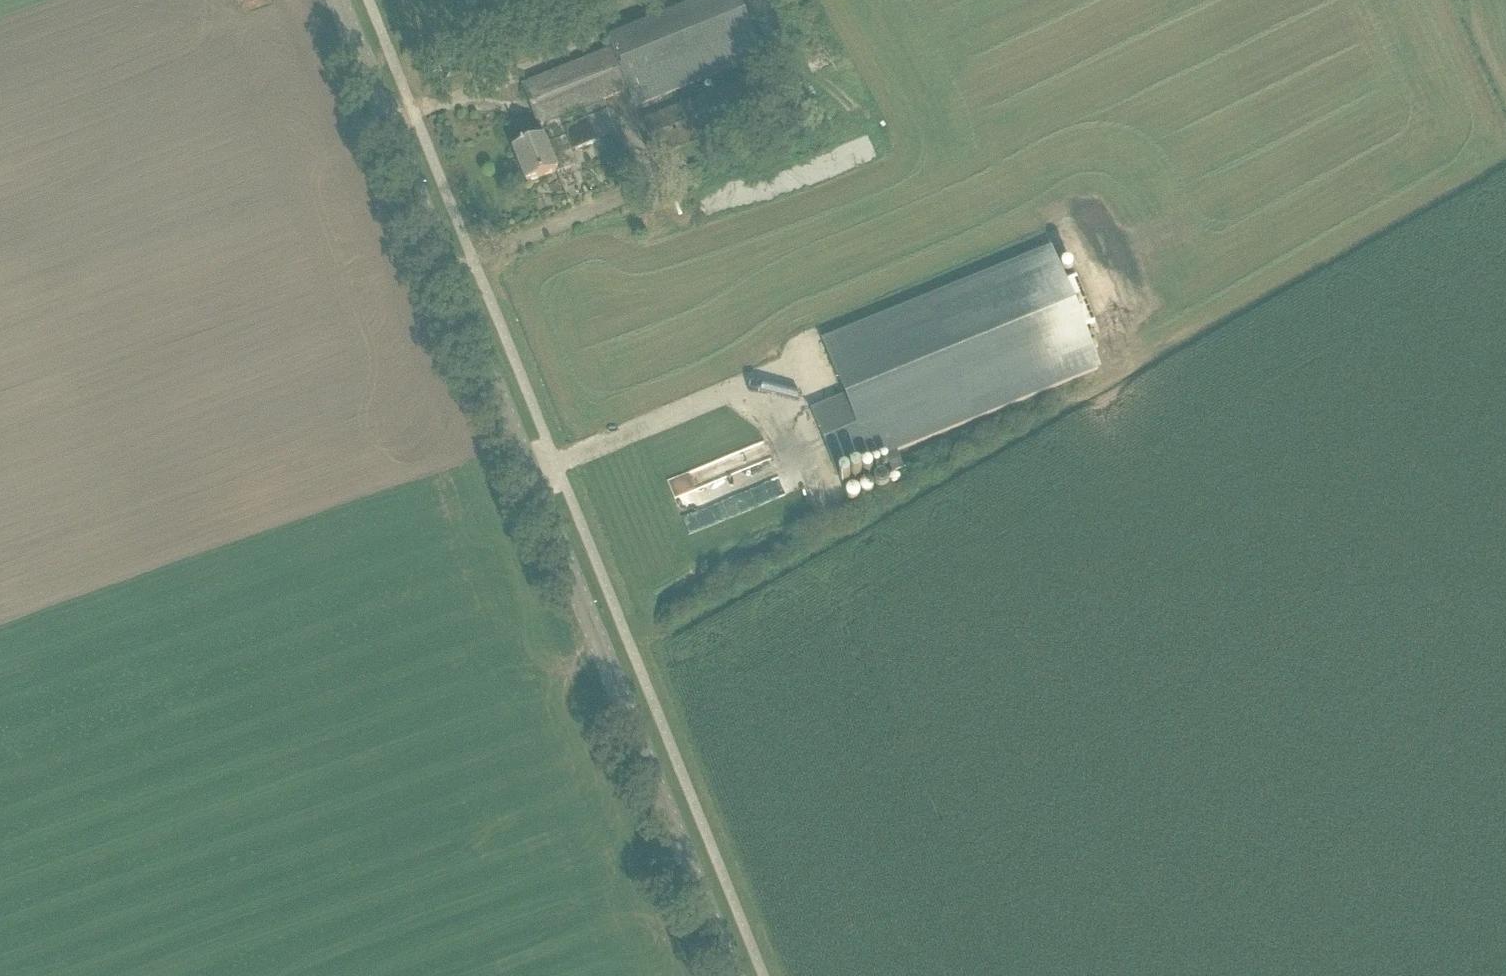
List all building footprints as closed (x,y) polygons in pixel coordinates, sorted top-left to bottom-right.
[(522,85),(539,126),(544,124),(552,142),(546,144),(544,138),(524,146),(523,144),(521,145),(522,147),(514,150),(527,182),(556,171),(557,173),(570,168),(564,154),(616,133),(603,100),(628,89),(635,107),(757,58),(733,0),(707,0),(608,40),(612,49),(522,85)] [(642,119),(657,157),(775,110),(759,72),(642,119)] [(625,165),(615,170),(617,175),(627,171),(625,165)] [(1051,247),(1049,249),(824,339),(847,395),(811,410),(838,477),(1098,371),(1101,370),(1087,336),(1101,330),(1079,275),(1065,281),(1051,247)] [(767,440),(666,476),(685,530),(787,494),(767,440)]
